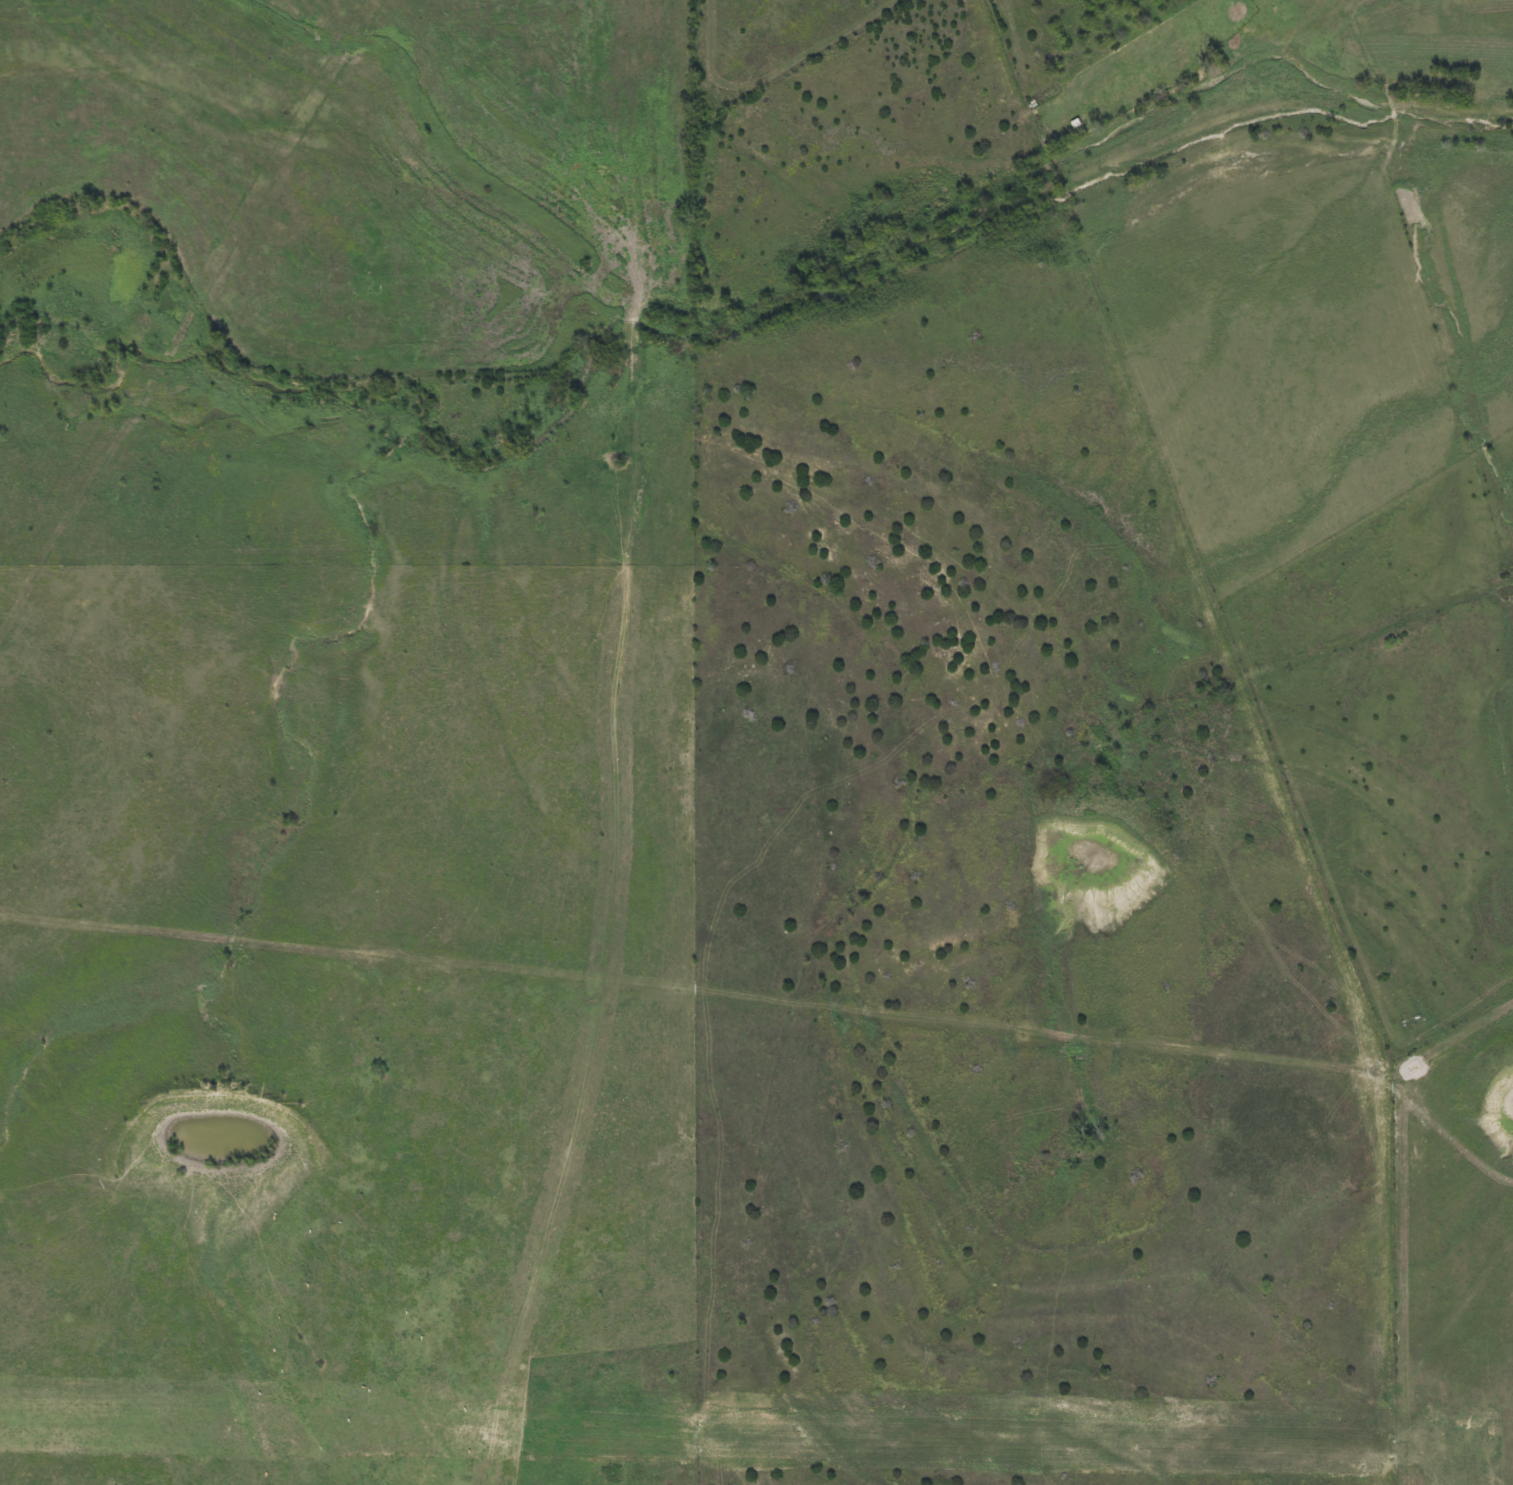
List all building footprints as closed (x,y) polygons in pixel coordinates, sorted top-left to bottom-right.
[(1396,1068),(1412,1060),(1416,1068),(1400,1076),(1396,1068)]
